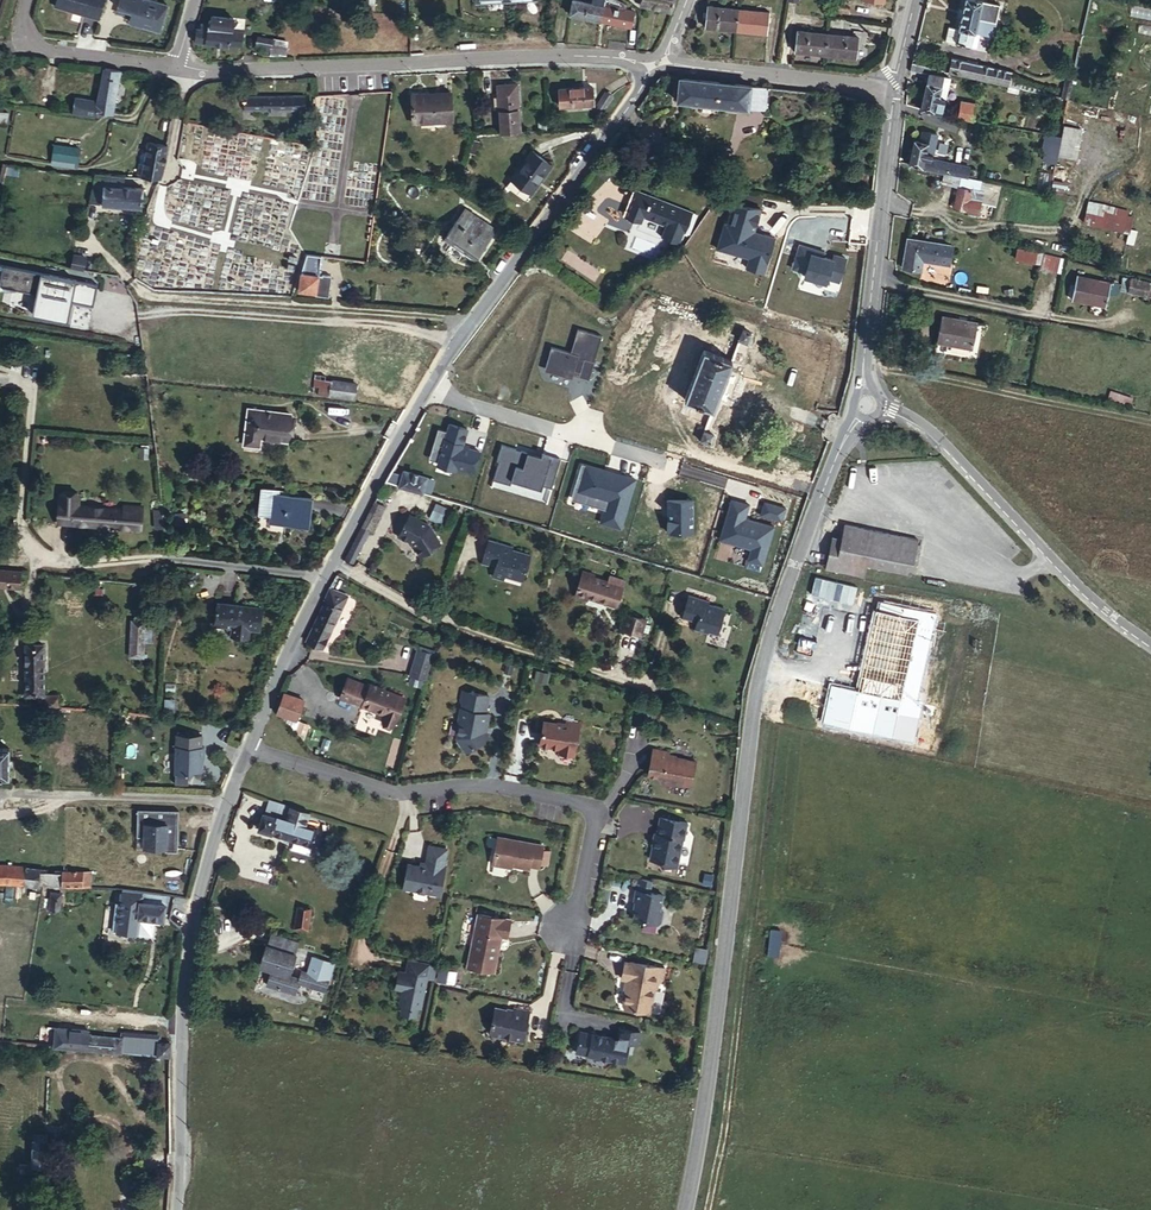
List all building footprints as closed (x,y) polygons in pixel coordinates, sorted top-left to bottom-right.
[(101,24),(109,0),(60,0),(57,11),(101,24)] [(133,0),(123,0),(119,13),(134,18),(131,27),(133,29),(142,32),(145,30),(146,27),(163,32),(170,11),(133,0)] [(611,23),(615,8),(617,0),(615,0),(606,0),(604,4),(587,0),(580,0),(576,14),(611,23)] [(647,1),(678,12),(682,0),(648,0),(647,1)] [(958,37),(974,41),(983,0),(965,0),(962,16),(958,37)] [(203,29),(248,39),(251,24),(240,22),(243,9),(223,4),(222,8),(220,8),(218,9),(217,13),(211,11),(210,15),(206,14),(203,29)] [(710,26),(745,29),(747,9),(712,4),(710,26)] [(615,8),(611,23),(633,29),(637,13),(615,8)] [(747,9),(745,29),(771,31),(774,12),(747,9)] [(854,31),(857,14),(838,12),(835,29),(854,31)] [(944,33),(958,37),(962,16),(948,13),(944,33)] [(278,50),(280,34),(267,30),(264,41),(272,43),(271,48),(278,50)] [(798,49),(831,53),(834,33),(801,30),(798,49)] [(834,33),(831,53),(860,57),(863,36),(834,33)] [(278,50),(276,57),(285,59),(289,37),(280,34),(278,50)] [(285,59),(284,62),(296,62),(300,43),(297,42),(298,38),(289,37),(285,59)] [(955,51),(952,64),(955,64),(954,68),(1007,81),(1011,64),(955,51)] [(915,54),(912,66),(930,70),(930,68),(932,58),(915,54)] [(930,70),(922,102),(945,107),(953,73),(930,68),(930,70)] [(124,73),(108,71),(103,103),(120,107),(124,73)] [(1067,95),(1076,97),(1079,76),(1070,75),(1067,95)] [(680,77),(678,77),(678,98),(763,104),(765,82),(716,78),(680,77)] [(524,81),(506,82),(507,92),(500,93),(499,107),(507,107),(508,129),(527,128),(524,81)] [(605,83),(595,84),(596,101),(605,100),(605,83)] [(628,89),(618,83),(609,95),(618,101),(628,89)] [(596,101),(595,84),(573,86),(573,102),(596,101)] [(459,92),(420,90),(418,121),(458,123),(459,92)] [(961,111),(977,114),(980,105),(975,104),(977,97),(966,94),(961,111)] [(312,99),(254,99),(254,114),(311,114),(312,99)] [(120,107),(103,103),(81,101),(79,112),(109,118),(111,111),(121,112),(122,107),(120,107)] [(0,113),(0,130),(7,131),(11,114),(0,113)] [(916,130),(911,157),(946,167),(972,175),(975,164),(935,151),(940,127),(924,123),(923,132),(916,130)] [(189,124),(186,139),(195,140),(197,125),(189,124)] [(1052,141),(1067,144),(1070,128),(1062,127),(1054,125),(1053,131),(1052,141)] [(67,144),(63,162),(70,165),(79,167),(86,168),(90,166),(93,150),(67,144)] [(169,181),(174,147),(154,145),(153,155),(150,155),(147,157),(144,179),(149,179),(169,181)] [(561,167),(541,152),(522,178),(543,193),(561,167)] [(622,173),(606,163),(601,171),(616,182),(622,173)] [(972,175),(946,167),(944,176),(959,180),(955,203),(966,205),(966,211),(979,216),(985,196),(982,193),(985,179),(972,175)] [(115,178),(101,178),(96,202),(113,204),(115,178)] [(161,211),(169,181),(149,179),(144,179),(115,178),(113,204),(161,211)] [(655,216),(663,195),(646,190),(637,215),(654,220),(655,216)] [(655,216),(697,228),(705,207),(663,195),(655,216)] [(1084,224),(1131,233),(1135,211),(1088,202),(1084,224)] [(502,227),(470,204),(448,234),(480,257),(502,227)] [(729,223),(723,221),(716,250),(748,258),(745,269),(766,275),(776,237),(756,232),(761,211),(734,204),(729,223)] [(703,230),(711,209),(705,207),(697,228),(703,230)] [(911,229),(904,260),(922,266),(926,251),(950,256),(953,240),(911,229)] [(825,251),(799,244),(791,270),(804,273),(803,276),(826,283),(828,279),(838,282),(845,258),(833,254),(832,258),(824,255),(825,251)] [(1042,263),(1049,264),(1052,247),(1045,245),(1042,263)] [(1063,267),(1066,250),(1052,247),(1049,264),(1063,267)] [(1017,249),(1016,260),(1035,262),(1037,251),(1017,249)] [(70,270),(96,274),(97,268),(91,267),(93,262),(77,260),(76,265),(71,263),(70,270)] [(317,261),(313,275),(337,278),(340,263),(317,261)] [(1087,270),(1082,294),(1113,300),(1119,277),(1087,270)] [(12,272),(6,272),(3,293),(9,294),(12,272)] [(104,308),(107,287),(12,272),(9,294),(47,299),(44,319),(79,325),(81,310),(79,310),(80,305),(82,305),(104,308)] [(344,303),(347,278),(337,278),(313,275),(311,282),(311,296),(332,299),(332,302),(344,303)] [(1131,278),(1128,293),(1150,296),(1150,281),(1131,278)] [(980,315),(946,308),(941,332),(976,339),(980,315)] [(571,353),(551,347),(544,371),(571,378),(572,373),(590,378),(602,334),(578,328),(571,353)] [(743,330),(738,344),(749,349),(755,334),(743,330)] [(691,391),(686,408),(714,417),(732,361),(705,352),(700,364),(690,360),(681,387),(691,391)] [(352,399),(353,385),(342,383),(342,377),(329,376),(326,395),(352,399)] [(377,388),(353,385),(352,399),(373,401),(377,388)] [(280,417),(239,412),(234,446),(248,449),(248,442),(278,445),(280,417)] [(445,431),(438,429),(429,458),(438,461),(437,465),(458,471),(459,469),(476,475),(483,452),(462,445),(468,428),(448,422),(445,431)] [(708,430),(704,444),(716,449),(720,434),(708,430)] [(542,457),(501,444),(496,459),(499,460),(493,480),(510,485),(512,478),(542,488),(543,484),(554,487),(562,459),(543,453),(542,457)] [(638,480),(581,462),(570,498),(605,509),(601,521),(624,528),(638,480)] [(409,496),(432,504),(437,488),(412,482),(409,496)] [(694,498),(667,497),(666,533),(693,534),(694,498)] [(370,509),(382,516),(388,505),(376,499),(370,509)] [(749,504),(731,499),(719,541),(750,549),(746,563),(763,568),(775,526),(745,518),(749,504)] [(313,506),(275,502),(272,530),(310,534),(313,506)] [(440,522),(446,506),(436,503),(430,518),(440,522)] [(48,506),(47,518),(58,519),(65,519),(65,507),(48,506)] [(153,533),(161,532),(160,509),(151,511),(153,533)] [(363,523),(372,528),(375,530),(382,516),(370,509),(363,523)] [(175,525),(186,525),(185,513),(175,513),(175,525)] [(410,515),(399,537),(413,543),(420,555),(441,544),(429,525),(410,515)] [(58,519),(58,536),(128,541),(130,519),(111,517),(110,523),(65,519),(58,519)] [(58,519),(47,518),(45,535),(58,536),(58,519)] [(363,523),(346,558),(353,563),(372,528),(363,523)] [(910,551),(915,552),(918,538),(844,523),(841,536),(902,549),(903,544),(911,546),(910,551)] [(837,558),(869,565),(889,570),(888,572),(897,574),(896,577),(904,579),(906,573),(911,574),(915,552),(910,551),(911,546),(903,544),(902,549),(841,536),(840,543),(831,541),(829,551),(838,553),(837,558)] [(494,547),(487,568),(493,571),(501,572),(498,584),(512,589),(514,585),(530,590),(539,564),(518,558),(518,554),(494,547)] [(865,577),(869,565),(837,558),(838,553),(829,551),(830,553),(827,566),(865,577)] [(588,601),(614,610),(623,585),(608,580),(606,586),(579,578),(573,599),(587,604),(588,601)] [(338,598),(313,648),(327,654),(351,605),(338,598)] [(685,599),(677,622),(693,627),(690,634),(701,640),(702,636),(712,638),(721,614),(709,610),(708,614),(701,612),(703,606),(685,599)] [(258,616),(211,611),(209,631),(220,632),(218,640),(225,640),(229,641),(228,645),(244,647),(245,635),(256,638),(258,616)] [(618,629),(638,636),(643,621),(623,615),(618,629)] [(124,625),(122,650),(138,651),(140,627),(124,625)] [(423,648),(420,657),(436,662),(438,653),(423,648)] [(138,651),(122,650),(121,663),(137,665),(138,651)] [(25,702),(42,704),(45,654),(29,653),(25,702)] [(415,674),(430,679),(436,662),(420,657),(415,674)] [(355,698),(366,702),(374,685),(348,675),(339,694),(354,700),(355,698)] [(374,685),(366,702),(366,704),(388,712),(385,717),(397,722),(407,697),(374,685)] [(470,692),(464,690),(462,698),(462,708),(466,709),(470,692)] [(487,714),(491,697),(470,692),(466,709),(462,708),(460,720),(461,720),(457,737),(466,752),(487,738),(483,733),(485,725),(488,726),(491,714),(487,714)] [(287,695),(277,713),(296,724),(306,705),(287,695)] [(41,711),(58,712),(57,705),(42,704),(41,711)] [(653,711),(643,708),(641,716),(650,719),(653,711)] [(305,737),(309,725),(299,722),(296,734),(305,737)] [(567,728),(545,723),(540,746),(560,751),(559,755),(574,759),(581,728),(568,725),(567,728)] [(183,745),(183,781),(196,781),(196,778),(209,779),(210,772),(208,772),(208,766),(212,766),(212,756),(209,756),(209,745),(183,745)] [(24,775),(25,751),(0,751),(0,776),(24,775)] [(694,765),(666,759),(667,755),(651,752),(646,776),(656,779),(655,780),(658,784),(670,787),(670,785),(688,789),(694,765)] [(270,811),(274,795),(265,793),(260,813),(276,817),(277,813),(270,811)] [(259,813),(255,832),(310,845),(314,826),(300,823),(305,802),(293,799),(274,795),(270,811),(277,813),(276,817),(260,813),(259,813)] [(176,812),(138,813),(138,840),(146,840),(146,847),(149,850),(168,850),(168,854),(181,854),(181,834),(176,833),(176,812)] [(684,826),(657,820),(653,837),(650,836),(648,843),(650,843),(646,861),(656,864),(658,867),(672,870),(679,838),(681,839),(684,826)] [(543,846),(498,836),(492,863),(506,866),(506,864),(528,869),(529,866),(538,868),(543,846)] [(138,840),(139,850),(149,850),(146,847),(146,840),(138,840)] [(447,849),(429,845),(426,863),(425,866),(420,865),(408,862),(403,886),(439,894),(444,870),(442,870),(447,849)] [(35,891),(36,869),(0,867),(0,888),(35,891)] [(36,869),(35,891),(48,891),(49,887),(50,870),(36,869)] [(50,870),(49,887),(64,888),(64,871),(50,870)] [(64,888),(97,890),(98,874),(64,871),(64,888)] [(649,885),(634,881),(629,903),(632,904),(628,922),(653,927),(657,925),(659,915),(656,915),(660,899),(646,896),(649,885)] [(69,894),(55,893),(54,908),(68,908),(69,894)] [(297,912),(309,915),(310,904),(299,903),(297,912)] [(162,906),(135,905),(135,919),(161,921),(162,906)] [(307,925),(309,915),(297,912),(296,923),(307,925)] [(507,919),(477,913),(465,965),(489,971),(497,936),(503,937),(507,919)] [(276,923),(273,935),(304,943),(307,931),(276,923)] [(780,956),(782,930),(770,929),(768,955),(780,956)] [(304,943),(273,935),(269,951),(282,954),(280,960),(276,975),(305,982),(308,971),(335,978),(340,960),(336,959),(339,948),(321,944),(316,961),(310,959),(308,967),(299,965),(304,943)] [(282,954),(269,951),(268,957),(280,960),(282,954)] [(400,1002),(398,1011),(412,1014),(414,1005),(417,1006),(424,977),(431,979),(434,966),(406,959),(403,972),(397,971),(393,986),(401,988),(398,1001),(400,1002)] [(627,966),(621,965),(617,981),(625,983),(623,993),(621,993),(618,1007),(620,1010),(645,1016),(650,992),(653,993),(655,985),(658,971),(628,965),(627,966)] [(509,1011),(491,1007),(486,1029),(489,1033),(519,1040),(525,1011),(510,1008),(509,1011)] [(50,1028),(48,1047),(87,1051),(88,1036),(88,1031),(50,1028)] [(606,1042),(576,1035),(571,1056),(619,1067),(622,1055),(626,1057),(628,1047),(633,1049),(636,1037),(615,1033),(613,1043),(612,1046),(606,1045),(606,1042)] [(125,1040),(88,1036),(87,1051),(124,1054),(125,1040)] [(174,1059),(174,1050),(158,1047),(158,1057),(174,1059)] [(47,1175),(49,1144),(32,1143),(31,1174),(47,1175)]
